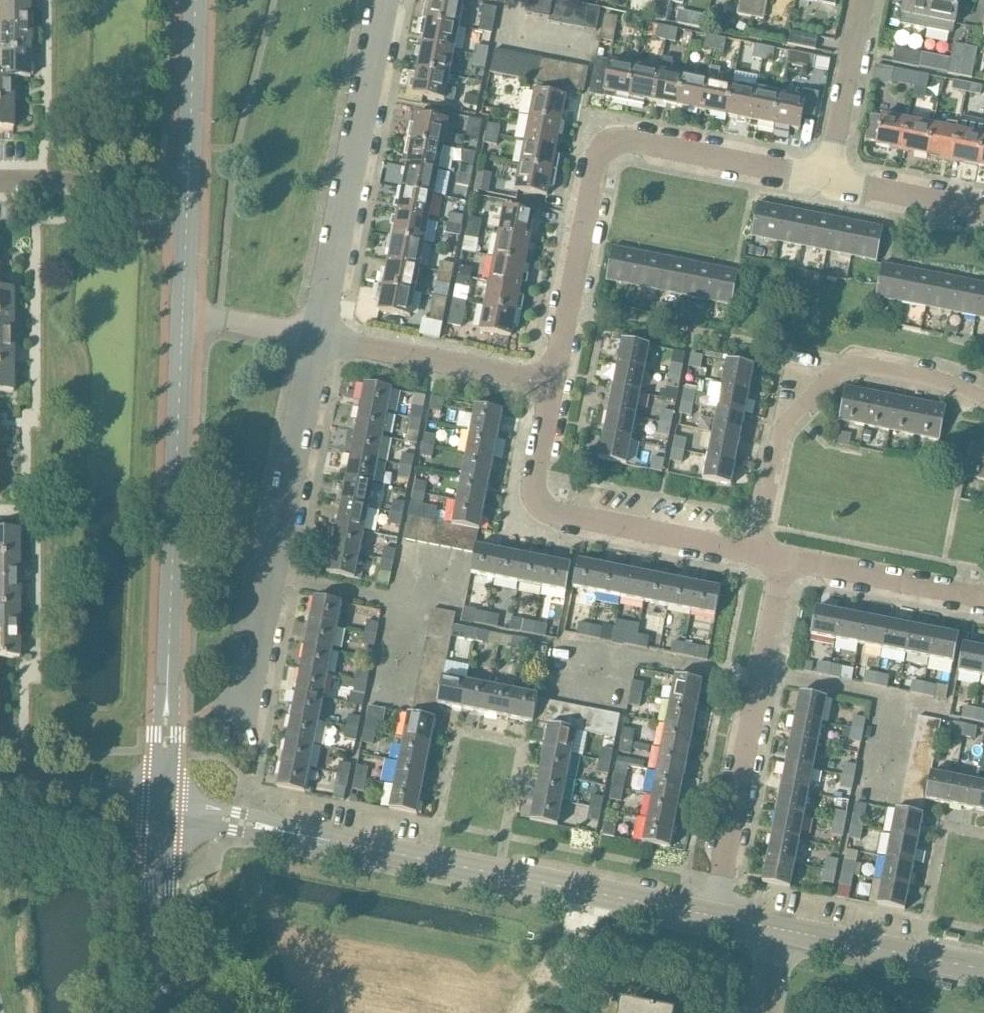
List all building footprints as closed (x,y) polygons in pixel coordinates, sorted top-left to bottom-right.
[(423,21),(459,28),(459,27),(464,3),(449,0),(432,0),(431,6),(426,5),(423,20),(423,21)] [(525,14),(549,19),(552,0),(528,0),(525,14)] [(549,19),(548,23),(560,25),(565,1),(559,0),(552,0),(549,19)] [(656,1),(653,18),(653,19),(667,22),(667,21),(670,4),(671,0),(656,0),(656,1)] [(754,0),(740,0),(737,15),(750,18),(754,0)] [(750,18),(764,21),(768,0),(754,0),(750,18)] [(926,30),(932,0),(905,0),(902,15),(900,25),(926,30)] [(955,25),(960,0),(932,0),(926,30),(950,34),(954,32),(955,25)] [(565,1),(560,25),(572,27),(576,3),(565,1)] [(29,28),(29,3),(0,3),(0,28),(29,28)] [(576,3),(572,27),(583,29),(588,5),(576,3)] [(596,32),(600,8),(588,5),(583,29),(596,32)] [(479,32),(492,34),(497,9),(484,6),(479,32)] [(605,15),(601,33),(600,41),(613,43),(618,18),(605,15)] [(423,21),(420,37),(425,38),(423,45),(454,52),(459,28),(423,21)] [(658,26),(656,38),(656,39),(666,41),(669,28),(658,26)] [(29,53),(29,28),(0,28),(0,53),(29,53)] [(669,28),(666,41),(676,43),(678,29),(669,28)] [(790,32),(787,45),(816,51),(818,37),(790,32)] [(707,35),(704,49),(714,51),(717,37),(707,35)] [(717,37),(714,51),(725,53),(727,39),(717,37)] [(960,77),(966,47),(954,44),(951,59),(948,74),(960,77)] [(454,52),(423,45),(418,70),(449,76),(454,52)] [(755,45),(752,59),(763,61),(766,47),(755,45)] [(489,49),(476,46),(474,56),(487,59),(489,49)] [(766,47),(763,61),(773,63),(776,49),(766,47)] [(966,47),(960,77),(972,79),(978,49),(966,47)] [(895,48),(893,63),(919,68),(922,54),(895,48)] [(495,50),(490,73),(502,76),(507,52),(495,50)] [(507,52),(502,76),(513,78),(518,55),(507,52)] [(789,52),(787,65),(812,70),(815,57),(789,52)] [(29,79),(29,53),(0,53),(0,79),(29,79)] [(518,55),(513,78),(525,80),(529,57),(518,55)] [(487,59),(474,56),(472,65),(486,68),(487,59)] [(936,56),(933,71),(948,74),(951,59),(936,56)] [(529,57),(525,80),(537,82),(541,59),(529,57)] [(678,107),(684,76),(671,74),(674,60),(663,58),(660,72),(654,103),(678,107)] [(541,59),(537,82),(537,83),(548,85),(553,62),(541,59)] [(597,59),(595,70),(590,95),(604,98),(605,93),(613,95),(612,99),(629,103),(636,67),(597,59)] [(553,62),(548,85),(560,87),(564,64),(553,62)] [(564,64),(560,87),(568,89),(571,89),(576,66),(564,64)] [(584,92),(589,69),(576,66),(571,89),(584,92)] [(894,69),(876,66),(873,82),(887,84),(891,82),(914,86),(917,74),(894,69)] [(654,103),(660,72),(636,67),(629,103),(645,106),(646,101),(654,103)] [(727,117),(733,86),(718,83),(721,69),(711,67),(708,81),(702,112),(727,117)] [(413,95),(444,101),(455,102),(457,91),(447,89),(449,76),(418,70),(413,95)] [(914,86),(927,89),(941,92),(944,79),(930,76),(917,74),(914,86)] [(684,76),(678,107),(702,112),(708,81),(684,76)] [(12,104),(12,79),(29,79),(0,79),(0,104),(12,104)] [(954,81),(952,90),(967,93),(968,84),(954,81)] [(535,92),(530,117),(562,123),(566,98),(568,89),(560,87),(548,85),(537,83),(535,92)] [(968,84),(967,93),(981,95),(983,86),(968,84)] [(751,122),(757,91),(733,86),(727,117),(751,122)] [(757,91),(751,122),(759,123),(758,128),(774,131),(776,123),(781,95),(757,91)] [(802,100),(781,95),(774,131),(790,134),(790,130),(800,131),(803,114),(815,116),(819,94),(804,91),(802,100)] [(464,105),(470,106),(478,108),(480,98),(466,95),(464,105)] [(0,104),(0,129),(12,129),(12,104),(0,104)] [(902,152),(908,120),(882,115),(882,117),(871,115),(866,140),(877,142),(876,147),(902,152)] [(411,125),(408,140),(444,147),(448,122),(417,116),(416,126),(411,125)] [(562,123),(530,117),(526,142),(557,148),(562,123)] [(479,139),(481,128),(482,121),(470,119),(467,136),(479,139)] [(928,157),(934,125),(908,120),(902,152),(928,157)] [(485,134),(499,137),(501,126),(488,124),(485,134)] [(953,162),(959,130),(934,125),(928,157),(953,162)] [(983,139),(983,135),(959,130),(953,162),(978,167),(983,139)] [(499,137),(485,134),(484,143),(497,146),(499,137)] [(408,140),(405,156),(409,157),(408,165),(439,171),(444,147),(408,140)] [(526,142),(521,166),(557,173),(560,157),(555,156),(557,148),(526,142)] [(403,190),(434,196),(439,171),(408,165),(403,190)] [(458,175),(472,177),(474,168),(460,165),(458,175)] [(521,166),(516,191),(547,197),(549,188),(554,189),(557,173),(521,166)] [(478,173),(475,191),(488,193),(491,175),(478,173)] [(456,185),(469,188),(470,188),(472,177),(458,175),(456,185)] [(434,196),(403,190),(398,214),(429,220),(434,196)] [(758,203),(751,238),(777,243),(784,208),(758,203)] [(802,248),(808,213),(784,208),(777,243),(802,248)] [(499,233),(531,239),(536,215),(503,209),(499,233)] [(826,253),(833,218),(808,213),(802,248),(826,253)] [(394,238),(425,244),(429,220),(398,214),(394,238)] [(448,223),(462,226),(464,216),(450,214),(448,223)] [(467,227),(468,227),(481,230),(483,220),(469,217),(467,227)] [(851,257),(858,223),(833,218),(826,253),(851,257)] [(446,234),(460,236),(462,226),(448,223),(446,234)] [(877,263),(884,228),(858,223),(851,257),(877,263)] [(481,230),(468,227),(467,227),(465,237),(479,240),(481,230)] [(494,258),(526,264),(531,239),(499,233),(494,258)] [(389,263),(420,269),(425,244),(394,238),(389,263)] [(613,247),(606,282),(632,287),(639,252),(613,247)] [(657,292),(664,257),(639,252),(632,287),(657,292)] [(682,297),(688,262),(664,257),(657,292),(682,297)] [(526,264),(494,258),(489,282),(521,288),(526,264)] [(439,272),(452,275),(454,265),(441,262),(439,272)] [(706,302),(713,267),(688,262),(682,297),(706,302)] [(382,270),(379,286),(415,293),(420,269),(389,263),(387,271),(382,270)] [(882,264),(876,299),(901,304),(908,269),(882,264)] [(457,276),(468,278),(471,279),(473,269),(459,266),(457,276)] [(732,307),(739,272),(713,267),(706,302),(732,307)] [(926,309),(933,274),(908,269),(901,304),(926,309)] [(439,272),(437,282),(451,285),(452,275),(439,272)] [(951,313),(958,278),(933,274),(926,309),(951,313)] [(471,279),(468,278),(457,276),(456,286),(469,289),(471,279)] [(976,318),(983,283),(958,278),(951,313),(976,318)] [(489,282),(484,307),(521,314),(524,298),(519,297),(521,288),(489,282)] [(976,318),(983,320),(983,284),(983,283),(976,318)] [(379,286),(376,302),(381,302),(379,311),(410,317),(415,293),(379,286)] [(12,317),(12,290),(0,290),(0,317),(12,317)] [(434,296),(429,321),(443,324),(448,299),(434,296)] [(453,300),(448,325),(462,328),(467,302),(453,300)] [(667,306),(665,316),(675,318),(675,317),(676,308),(667,306)] [(484,307),(479,331),(512,337),(513,328),(518,329),(521,314),(484,307)] [(12,342),(12,317),(0,317),(0,342),(12,342)] [(650,346),(622,341),(617,365),(646,371),(650,346)] [(12,367),(12,342),(0,342),(0,367),(12,367)] [(692,354),(689,368),(701,370),(704,357),(692,354)] [(727,361),(722,386),(750,391),(755,367),(743,364),(727,361)] [(669,375),(681,378),(683,366),(671,363),(669,375)] [(646,371),(617,365),(613,389),(641,394),(646,371)] [(0,367),(0,393),(12,393),(12,367),(0,367)] [(667,387),(679,390),(681,378),(669,375),(667,387)] [(393,390),(365,384),(360,409),(388,414),(393,390)] [(717,409),(746,415),(750,391),(722,386),(717,409)] [(865,427),(871,392),(846,387),(839,422),(865,427)] [(641,394),(613,389),(608,412),(636,418),(641,394)] [(682,402),(694,405),(696,393),(684,390),(682,402)] [(889,431),(896,397),(871,392),(865,427),(889,431)] [(422,421),(426,397),(426,396),(414,394),(410,419),(422,421)] [(914,436),(921,402),(896,397),(889,431),(914,436)] [(432,398),(430,410),(442,413),(444,400),(432,398)] [(694,405),(682,402),(679,414),(692,417),(694,405)] [(921,402),(914,436),(940,441),(947,407),(921,402)] [(470,431),(499,436),(503,412),(475,406),(470,431)] [(388,414),(360,409),(355,432),(383,438),(388,414)] [(713,433),(741,438),(746,415),(717,409),(713,433)] [(660,422),(672,425),(674,413),(662,410),(660,422)] [(636,418),(608,412),(604,436),(632,441),(636,418)] [(422,421),(410,419),(407,430),(420,433),(422,421)] [(657,434),(670,437),(672,425),(660,422),(657,434)] [(466,454),(494,460),(499,436),(470,431),(466,454)] [(383,438),(355,432),(351,456),(379,461),(383,438)] [(850,445),(850,444),(852,435),(838,432),(836,442),(850,445)] [(864,432),(862,442),(870,443),(871,433),(864,432)] [(423,446),(434,448),(437,436),(425,433),(423,446)] [(708,456),(736,462),(741,438),(713,433),(708,456)] [(599,460),(627,466),(632,441),(604,436),(599,460)] [(685,452),(685,451),(687,439),(675,437),(673,449),(685,452)] [(876,440),(874,449),(873,450),(885,452),(885,451),(887,442),(876,440)] [(965,477),(983,481),(983,445),(972,442),(965,477)] [(434,448),(423,446),(420,457),(432,460),(434,448)] [(673,449),(670,461),(682,463),(685,452),(673,449)] [(415,456),(403,454),(400,466),(412,468),(415,456)] [(461,478),(489,483),(494,460),(466,454),(461,478)] [(379,461),(351,456),(346,479),(374,485),(379,461)] [(703,480),(732,486),(736,462),(708,456),(703,480)] [(650,470),(662,473),(665,460),(653,458),(650,470)] [(412,468),(400,466),(398,477),(410,480),(412,468)] [(457,501),(485,506),(489,483),(461,478),(457,501)] [(374,485),(346,479),(341,503),(369,508),(374,485)] [(413,493),(425,495),(428,483),(416,481),(413,493)] [(411,504),(411,505),(423,508),(423,507),(423,506),(425,495),(413,493),(411,504)] [(391,513),(403,515),(405,503),(393,501),(391,513)] [(485,506),(457,501),(452,525),(455,526),(467,528),(479,531),(480,531),(485,506)] [(369,508),(341,503),(337,526),(365,532),(369,508)] [(389,525),(391,525),(401,527),(403,515),(391,513),(389,525)] [(419,519),(408,517),(404,540),(416,542),(421,519),(419,519)] [(421,519),(416,542),(427,544),(432,521),(421,519)] [(432,521),(427,544),(439,547),(443,523),(432,521)] [(443,523),(439,547),(450,549),(455,526),(452,525),(443,523)] [(365,532),(337,526),(332,550),(360,555),(365,532)] [(455,526),(450,549),(462,551),(467,528),(455,526)] [(475,554),(476,546),(479,531),(467,528),(462,551),(475,554)] [(18,558),(18,531),(0,531),(0,557),(18,558)] [(495,579),(500,551),(476,546),(475,554),(470,575),(495,579)] [(394,562),(396,550),(384,548),(382,560),(394,562)] [(327,574),(355,580),(360,555),(332,550),(327,574)] [(500,551),(495,579),(518,584),(523,555),(500,551)] [(523,555),(518,584),(542,588),(547,560),(523,555)] [(18,583),(18,558),(0,557),(0,583),(18,583)] [(378,559),(373,583),(389,586),(392,574),(394,562),(382,560),(378,559)] [(566,593),(572,565),(547,560),(542,588),(566,593)] [(578,560),(573,589),(597,594),(603,565),(578,560)] [(621,598),(626,570),(603,565),(597,594),(621,598)] [(644,603),(650,575),(626,570),(621,598),(644,603)] [(668,608),(673,579),(650,575),(644,603),(668,608)] [(691,612),(697,584),(673,579),(668,608),(691,612)] [(0,583),(0,608),(18,608),(18,583),(0,583)] [(716,617),(721,589),(697,584),(691,612),(716,617)] [(342,604),(314,598),(309,622),(338,628),(342,604)] [(18,634),(18,608),(0,608),(0,634),(18,634)] [(817,608),(811,636),(835,641),(841,612),(817,608)] [(453,626),(456,614),(432,609),(430,622),(453,627),(453,626)] [(464,609),(461,621),(486,626),(488,614),(464,609)] [(841,612),(835,641),(859,645),(864,617),(841,612)] [(488,614),(486,626),(498,628),(500,616),(488,614)] [(864,617),(859,645),(882,650),(888,621),(864,617)] [(521,632),(521,633),(532,635),(535,623),(513,618),(510,630),(521,632)] [(365,633),(377,636),(379,623),(367,621),(365,633)] [(615,628),(612,642),(636,647),(638,635),(640,626),(616,621),(615,628)] [(888,621),(882,650),(906,655),(911,626),(888,621)] [(338,628),(309,622),(305,646),(333,651),(338,628)] [(451,638),(453,627),(430,622),(428,634),(451,638)] [(535,623),(532,635),(545,638),(547,625),(535,623)] [(588,638),(591,626),(578,624),(576,636),(588,638)] [(591,626),(588,638),(601,640),(603,628),(591,626)] [(911,626),(906,655),(929,659),(935,631),(911,626)] [(466,628),(463,640),(475,642),(478,630),(466,628)] [(478,630),(475,642),(488,645),(490,633),(478,630)] [(954,664),(959,635),(935,631),(929,659),(954,664)] [(363,645),(375,647),(377,636),(365,633),(363,645)] [(0,634),(0,658),(18,658),(18,634),(0,634)] [(425,645),(449,650),(451,638),(428,634),(425,645)] [(648,649),(650,637),(638,635),(636,647),(648,649)] [(512,637),(510,649),(522,651),(524,639),(512,637)] [(535,653),(537,642),(524,639),(522,651),(535,653)] [(673,642),(671,653),(683,656),(685,644),(673,642)] [(694,658),(697,646),(685,644),(683,656),(694,658)] [(958,673),(982,678),(983,669),(983,648),(964,644),(958,673)] [(423,657),(447,661),(449,650),(425,645),(423,657)] [(333,651),(305,646),(300,669),(328,675),(333,651)] [(421,668),(444,673),(447,661),(423,657),(421,668)] [(806,662),(805,671),(812,673),(814,664),(806,662)] [(828,677),(830,665),(818,663),(816,674),(828,677)] [(830,665),(828,677),(840,679),(852,681),(854,670),(830,665)] [(356,680),(368,683),(370,671),(358,668),(356,680)] [(442,685),(443,677),(444,673),(421,668),(418,680),(442,685)] [(328,675),(300,669),(296,693),(324,699),(328,675)] [(875,686),(878,674),(866,672),(863,684),(875,686)] [(878,674),(875,686),(887,688),(890,677),(878,674)] [(442,685),(439,696),(437,705),(462,710),(468,682),(443,677),(442,685)] [(670,701),(698,707),(703,682),(675,677),(670,701)] [(363,706),(365,694),(368,683),(356,680),(353,692),(351,704),(363,706)] [(416,692),(439,696),(442,685),(418,680),(416,692)] [(911,693),(923,696),(925,684),(913,681),(911,693)] [(468,682),(462,710),(485,715),(491,686),(468,682)] [(630,694),(642,696),(644,684),(633,682),(630,694)] [(937,686),(925,684),(923,696),(935,698),(937,686)] [(491,686),(485,715),(509,719),(514,691),(491,686)] [(538,699),(539,696),(514,691),(509,719),(533,724),(534,723),(538,699)] [(414,703),(437,707),(437,705),(439,696),(416,692),(414,703)] [(324,699),(296,693),(291,716),(319,722),(324,699)] [(642,696),(630,694),(628,706),(640,708),(642,696)] [(828,699),(800,694),(795,718),(823,723),(828,699)] [(538,699),(534,723),(546,725),(550,702),(538,699)] [(698,707),(670,701),(665,725),(694,730),(698,707)] [(550,702),(546,725),(549,726),(557,727),(561,704),(550,702)] [(412,715),(435,719),(437,707),(414,703),(412,715)] [(561,704),(557,727),(568,730),(573,706),(561,704)] [(573,706),(568,730),(577,732),(580,732),(585,708),(573,706)] [(369,707),(366,719),(378,721),(380,709),(369,707)] [(974,721),(976,709),(964,707),(962,719),(974,721)] [(585,708),(580,732),(591,734),(596,711),(585,708)] [(974,721),(983,723),(983,711),(976,709),(974,721)] [(596,711),(591,734),(603,737),(608,713),(596,711)] [(615,739),(620,715),(608,713),(603,737),(604,737),(615,739)] [(412,715),(408,714),(403,739),(431,744),(436,720),(435,719),(412,715)] [(319,722),(291,716),(286,740),(315,746),(319,722)] [(346,727),(358,730),(361,718),(349,716),(346,727)] [(852,729),(864,731),(866,719),(854,717),(852,729)] [(916,729),(939,734),(942,721),(918,717),(916,729)] [(823,723),(795,718),(790,741),(818,747),(823,723)] [(364,731),(376,733),(378,721),(366,719),(364,731)] [(953,723),(951,735),(963,737),(966,725),(953,723)] [(694,730),(665,725),(661,748),(689,754),(694,730)] [(966,725),(963,737),(975,740),(978,728),(966,725)] [(544,751),(572,756),(577,732),(568,730),(557,727),(549,726),(544,751)] [(344,740),(356,742),(358,730),(346,727),(344,740)] [(621,741),(633,743),(635,731),(623,729),(621,741)] [(849,741),(861,743),(864,731),(852,729),(849,741)] [(939,734),(916,729),(913,740),(937,745),(939,734)] [(362,743),(373,745),(376,733),(364,731),(362,743)] [(398,763),(426,768),(431,744),(403,739),(398,763)] [(315,746),(286,740),(282,764),(310,769),(315,746)] [(937,745),(913,740),(911,752),(935,756),(937,745)] [(621,741),(619,753),(631,755),(632,750),(649,754),(651,747),(633,743),(621,741)] [(818,747),(790,741),(786,765),(814,770),(818,747)] [(689,754),(661,748),(656,772),(684,777),(689,754)] [(601,749),(599,761),(611,764),(613,751),(602,749),(601,749)] [(539,774),(567,780),(572,756),(544,751),(539,774)] [(935,756),(911,752),(909,763),(933,768),(935,756)] [(617,764),(644,769),(646,762),(618,757),(617,764)] [(611,764),(599,761),(596,773),(608,775),(611,764)] [(337,774),(349,777),(352,765),(340,763),(337,774)] [(394,786),(422,791),(426,768),(398,763),(394,786)] [(933,768),(909,763),(907,775),(930,780),(932,773),(933,768)] [(277,788),(305,793),(310,769),(282,764),(277,788)] [(843,776),(854,778),(857,766),(845,764),(843,776)] [(814,770),(786,765),(781,788),(809,794),(814,770)] [(355,778),(367,780),(369,768),(357,766),(355,778)] [(684,777),(656,772),(652,795),(680,801),(684,777)] [(949,805),(955,777),(932,773),(930,780),(927,791),(925,801),(949,805)] [(335,786),(347,789),(349,777),(337,774),(335,786)] [(535,797),(563,803),(567,780),(539,774),(535,797)] [(930,780),(907,775),(904,787),(927,791),(930,780)] [(614,776),(612,788),(624,790),(626,778),(614,776)] [(840,788),(852,790),(854,778),(843,776),(840,788)] [(955,777),(949,805),(973,810),(978,782),(955,777)] [(367,780),(355,778),(352,790),(364,792),(367,780)] [(973,810),(983,812),(983,783),(978,782),(973,810)] [(389,810),(417,815),(422,791),(394,786),(389,810)] [(927,791),(904,787),(902,798),(925,803),(925,801),(927,791)] [(624,790),(612,788),(609,800),(621,802),(624,790)] [(809,794),(781,788),(776,812),(805,818),(809,794)] [(680,801),(652,795),(647,819),(675,824),(680,801)] [(590,808),(602,810),(604,798),(592,796),(590,808)] [(563,803),(535,797),(530,821),(558,827),(563,803)] [(899,811),(922,815),(925,803),(902,798),(899,811)] [(837,799),(836,808),(848,810),(849,801),(837,799)] [(587,820),(599,822),(602,810),(590,808),(587,820)] [(899,811),(896,810),(891,835),(919,840),(924,816),(922,815),(899,811)] [(833,823),(845,825),(848,813),(836,811),(833,823)] [(805,818),(776,812),(772,836),(800,841),(805,818)] [(851,827),(863,829),(865,817),(853,814),(851,827)] [(642,843),(670,849),(675,824),(647,819),(642,843)] [(605,823),(603,835),(614,838),(617,825),(605,823)] [(831,835),(843,838),(845,825),(833,823),(831,835)] [(863,829),(851,827),(849,839),(861,841),(863,829)] [(886,858),(914,864),(919,840),(891,835),(886,858)] [(800,841),(772,836),(767,859),(795,865),(800,841)] [(824,870),(836,873),(838,861),(827,858),(824,870)] [(882,881),(910,887),(914,864),(886,858),(882,881)] [(762,883),(791,889),(795,865),(767,859),(762,883)] [(844,862),(842,874),(854,876),(856,864),(844,862)] [(822,882),(834,885),(836,873),(824,870),(822,882)] [(854,876),(842,874),(839,885),(851,888),(854,876)] [(877,906),(905,911),(910,887),(882,881),(877,906)]
